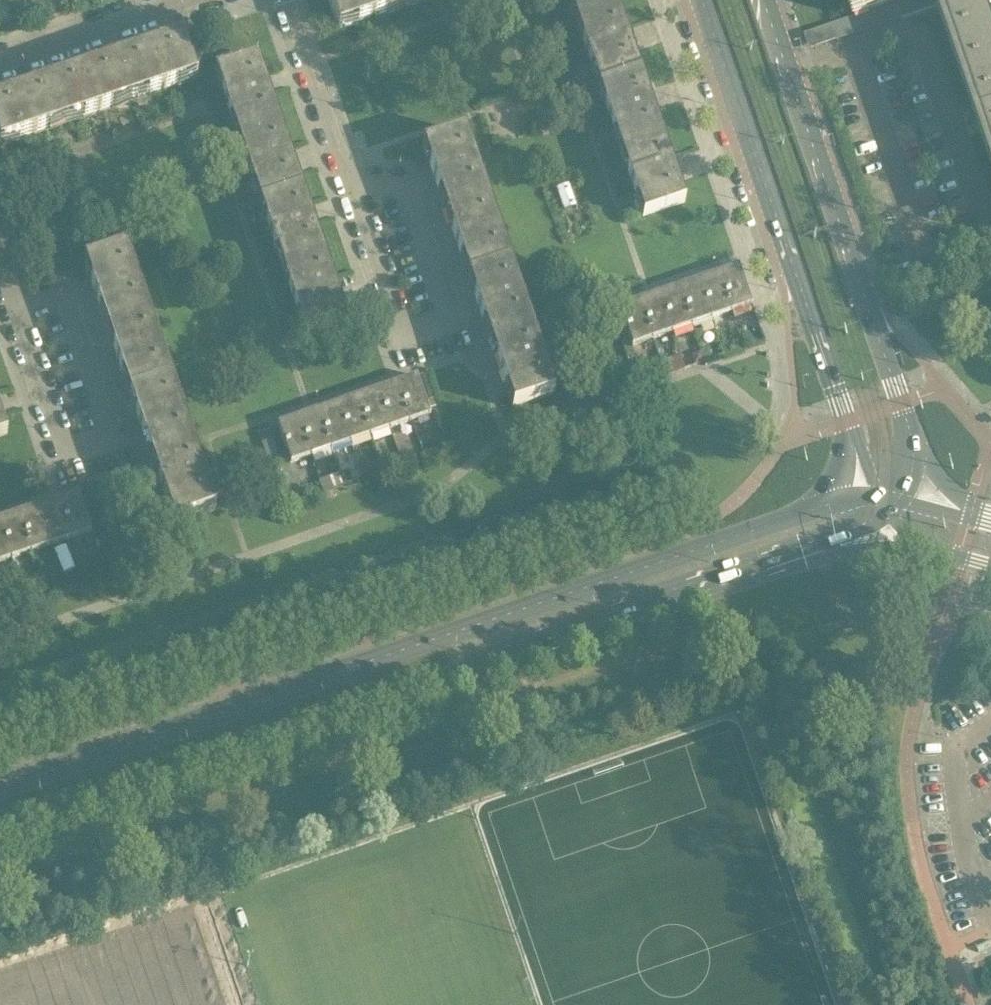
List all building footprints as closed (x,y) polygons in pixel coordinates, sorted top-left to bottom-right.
[(358,24),(404,9),(401,0),(328,0),(339,31),(358,24)] [(404,9),(429,0),(401,0),(404,9)] [(615,0),(568,0),(576,21),(618,7),(615,0)] [(854,18),(897,3),(902,18),(937,6),(990,162),(990,17),(985,0),(848,0),(854,18)] [(633,53),(625,30),(618,7),(576,21),(598,87),(640,73),(633,53)] [(182,38),(117,60),(131,102),(197,80),(182,38)] [(279,122),(262,71),(257,57),(215,71),(237,137),(279,122)] [(117,60),(51,82),(65,125),(131,102),(117,60)] [(662,138),(647,91),(640,73),(598,87),(620,152),(662,138)] [(22,139),(65,125),(51,82),(0,100),(0,147),(22,139)] [(302,188),(297,176),(279,122),(237,137),(259,202),(302,188)] [(487,198),(474,161),(464,132),(422,146),(445,212),(487,198)] [(685,203),(670,160),(662,138),(620,152),(643,217),(685,203)] [(302,188),(259,202),(282,267),(324,253),(302,188)] [(509,263),(500,235),(487,198),(445,212),(467,278),(509,263)] [(149,314),(135,276),(126,248),(84,263),(106,329),(149,314)] [(324,253),(282,267),(304,333),(346,318),(324,253)] [(532,329),(519,291),(509,263),(467,278),(490,343),(509,336),(532,329)] [(752,306),(738,266),(737,267),(737,268),(718,274),(731,313),(752,306)] [(731,313),(718,274),(718,273),(717,274),(699,281),(712,319),(731,313)] [(712,319),(699,281),(698,280),(697,280),(698,281),(679,287),(692,326),(712,319)] [(692,326),(679,287),(677,287),(678,288),(659,294),(673,333),(692,326)] [(658,294),(640,301),(653,339),(673,333),(661,299),(659,294),(659,293),(658,293),(658,294)] [(653,339),(640,301),(639,300),(638,300),(638,301),(620,308),(620,307),(618,307),(632,347),(653,339)] [(171,380),(161,351),(149,314),(106,329),(129,394),(171,380)] [(532,329),(509,336),(490,343),(512,409),(554,394),(532,329)] [(415,377),(397,384),(410,423),(430,416),(417,376),(415,377)] [(193,444),(180,408),(171,380),(129,394),(151,459),(193,444)] [(410,423),(397,384),(397,383),(395,383),(396,384),(377,391),(390,429),(410,423)] [(390,429),(377,391),(377,390),(376,390),(376,391),(357,397),(371,436),(390,429)] [(371,436),(357,397),(356,397),(356,398),(338,404),(351,443),(371,436)] [(351,443),(338,404),(338,403),(336,404),(337,405),(318,411),(331,450),(351,443)] [(331,450),(318,411),(318,410),(317,410),(317,411),(298,418),(312,456),(331,450)] [(312,456),(298,418),(298,417),(297,417),(297,418),(279,424),(279,423),(277,424),(291,464),(312,456)] [(216,510),(206,481),(193,444),(151,459),(174,525),(216,510)] [(77,494),(58,500),(71,539),(92,532),(78,492),(76,493),(77,494)] [(57,500),(39,507),(52,545),(71,539),(58,500),(58,499),(57,500)] [(37,507),(19,513),(32,552),(52,545),(39,507),(38,506),(37,506),(37,507)] [(0,520),(0,523),(12,559),(32,552),(19,513),(17,513),(18,514),(0,520)] [(12,559),(0,523),(0,563),(12,559)]
